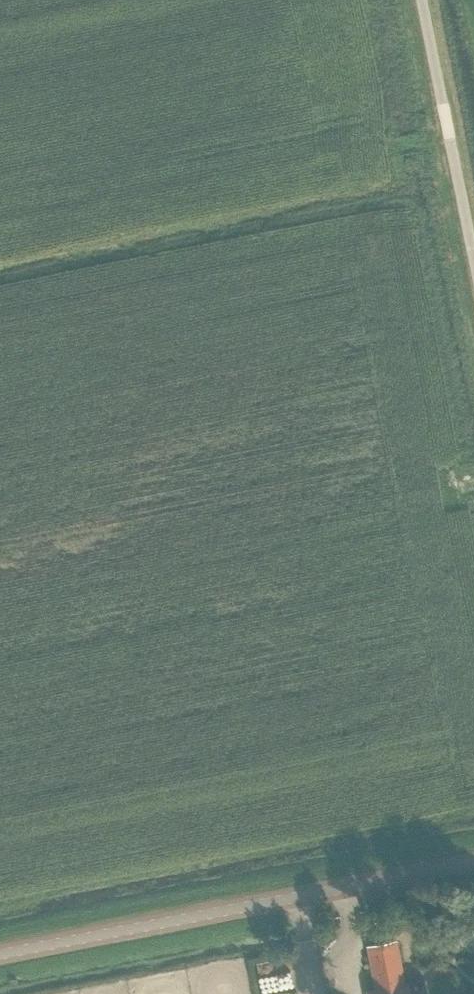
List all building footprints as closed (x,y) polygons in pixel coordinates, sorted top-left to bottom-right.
[(396,941),(367,946),(376,990),(368,991),(368,993),(427,993),(424,980),(404,984),(396,941)]
